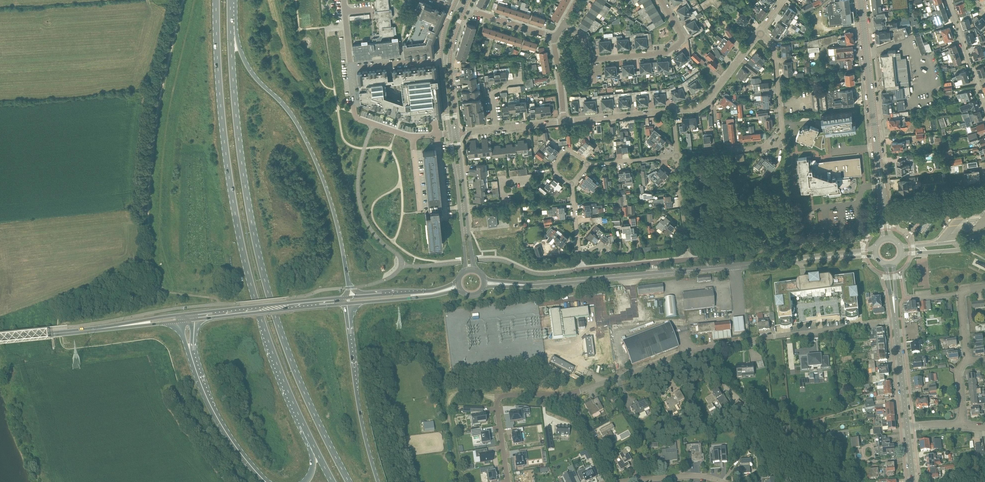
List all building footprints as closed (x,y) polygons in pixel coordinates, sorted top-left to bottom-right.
[(376,1),(377,11),(375,11),(375,16),(378,16),(380,36),(376,38),(377,42),(380,42),(380,41),(382,37),(382,36),(383,36),(392,35),(391,26),(390,14),(392,14),(391,9),(389,9),(388,0),(376,0),(376,1)] [(606,1),(605,0),(595,0),(593,3),(607,12),(610,8),(604,4),(606,1)] [(642,3),(644,6),(638,10),(640,15),(655,6),(654,6),(652,2),(653,2),(651,0),(647,0),(642,3)] [(679,13),(680,14),(688,9),(687,7),(689,5),(687,0),(681,3),(683,6),(677,10),(676,11),(678,14),(679,13)] [(700,3),(704,9),(712,3),(718,7),(722,1),(721,0),(705,0),(700,3)] [(851,11),(850,0),(832,0),(832,3),(830,3),(828,6),(825,6),(826,11),(828,10),(829,14),(851,11)] [(893,8),(908,7),(907,0),(892,0),(893,8)] [(958,9),(957,9),(958,14),(959,14),(960,16),(967,14),(966,10),(968,9),(966,2),(964,2),(963,0),(961,0),(958,1),(959,4),(956,5),(958,9)] [(403,42),(404,58),(408,58),(408,57),(412,57),(417,57),(417,56),(418,56),(418,57),(423,56),(427,55),(427,56),(430,55),(435,55),(433,41),(446,11),(442,9),(441,12),(438,11),(439,9),(420,1),(416,8),(421,10),(417,21),(416,21),(407,42),(403,42)] [(515,17),(521,19),(526,3),(520,1),(518,5),(521,6),(520,7),(521,7),(520,10),(517,9),(515,17)] [(935,4),(930,6),(931,11),(944,6),(943,1),(935,4)] [(502,13),(504,6),(498,3),(495,11),(496,11),(502,13)] [(527,8),(528,4),(526,3),(521,19),(527,21),(528,21),(530,14),(527,13),(528,8),(527,8)] [(605,16),(607,12),(593,3),(588,11),(596,16),(600,18),(602,15),(605,16)] [(815,7),(812,3),(801,8),(805,12),(815,7)] [(761,19),(767,12),(759,6),(758,7),(754,4),(752,6),(756,10),(757,8),(759,9),(757,11),(759,12),(756,15),(761,19)] [(511,8),(504,6),(502,13),(508,15),(511,8)] [(555,12),(561,16),(564,10),(558,6),(555,12)] [(655,6),(640,15),(643,19),(649,15),(651,19),(660,14),(657,10),(657,11),(654,7),(655,6)] [(789,7),(785,12),(794,18),(797,12),(798,13),(800,11),(796,6),(793,8),(795,10),(795,11),(789,7)] [(932,14),(933,16),(939,14),(946,12),(944,6),(931,11),(929,12),(930,15),(932,14)] [(515,17),(517,9),(511,8),(508,15),(509,15),(515,17)] [(688,9),(680,14),(682,19),(689,16),(690,18),(695,15),(693,11),(690,12),(688,9)] [(742,14),(737,10),(735,13),(736,14),(734,17),(737,20),(740,23),(741,22),(744,25),(744,24),(745,25),(747,23),(746,22),(748,20),(745,17),(746,16),(742,13),(742,14)] [(588,11),(583,18),(598,27),(600,23),(594,19),(596,16),(588,11)] [(854,11),(851,11),(829,14),(830,25),(855,22),(854,11)] [(561,16),(555,12),(554,14),(551,18),(558,22),(561,16)] [(791,23),(794,25),(797,20),(794,18),(785,12),(782,17),(790,23),(791,24),(791,23)] [(887,26),(886,20),(886,19),(887,19),(886,14),(885,12),(874,13),(874,17),(874,21),(875,24),(874,24),(875,28),(886,27),(887,26)] [(933,16),(928,18),(929,19),(929,20),(935,18),(938,25),(943,23),(942,22),(949,19),(946,12),(939,14),(933,16)] [(961,20),(964,28),(971,25),(968,18),(972,17),(971,13),(967,14),(960,16),(960,17),(963,16),(964,16),(965,19),(961,20)] [(536,23),(538,16),(532,14),(530,21),(536,23)] [(660,14),(651,19),(653,22),(647,26),(650,30),(665,21),(663,22),(661,18),(662,17),(660,14)] [(688,28),(688,29),(697,24),(695,22),(698,19),(695,15),(690,18),(692,21),(685,24),(686,25),(685,25),(687,29),(688,28)] [(538,16),(536,23),(543,25),(542,25),(543,25),(545,18),(538,16)] [(911,25),(910,19),(910,17),(909,17),(902,18),(902,21),(897,22),(890,22),(890,28),(887,29),(893,28),(904,26),(905,26),(911,25)] [(979,20),(978,19),(975,22),(978,25),(976,28),(981,34),(984,30),(984,19),(983,17),(983,18),(982,17),(979,20)] [(596,29),(598,27),(583,18),(579,26),(587,31),(589,28),(594,31),(596,29)] [(467,21),(457,54),(470,58),(472,52),(471,52),(479,25),(467,21)] [(779,22),(775,27),(784,33),(787,28),(779,22)] [(789,26),(796,30),(797,31),(799,29),(794,25),(791,23),(791,24),(789,26)] [(697,24),(688,29),(691,34),(697,30),(699,33),(704,30),(701,26),(698,27),(697,24)] [(490,28),(484,26),(483,26),(481,33),(488,35),(490,28)] [(895,35),(893,35),(894,38),(895,41),(909,35),(905,26),(904,26),(893,28),(895,35)] [(937,37),(952,32),(951,30),(951,29),(950,27),(950,26),(941,29),(942,31),(936,34),(937,37)] [(784,33),(775,27),(772,32),(775,34),(773,37),(778,40),(781,40),(782,39),(781,38),(784,33)] [(978,36),(975,27),(970,29),(971,33),(966,35),(967,38),(966,39),(967,42),(968,42),(969,43),(975,40),(974,37),(978,36)] [(496,30),(490,28),(488,35),(494,37),(496,30)] [(875,32),(876,37),(895,35),(893,28),(887,29),(888,31),(875,32)] [(625,38),(622,39),(623,48),(624,48),(624,49),(628,49),(628,48),(629,48),(628,41),(631,40),(631,34),(630,29),(626,30),(625,38)] [(497,30),(496,30),(494,37),(501,39),(503,32),(497,30)] [(503,32),(501,39),(507,41),(509,34),(503,32)] [(952,32),(937,37),(938,41),(945,39),(946,41),(954,38),(953,38),(954,37),(953,35),(952,32)] [(643,37),(640,37),(641,47),(642,47),(642,48),(646,47),(646,46),(647,46),(646,39),(649,39),(648,33),(643,33),(643,37)] [(513,43),(516,36),(509,34),(507,41),(513,43)] [(635,47),(641,47),(640,37),(637,37),(636,34),(631,34),(631,40),(635,40),(635,47)] [(807,41),(808,47),(808,48),(819,47),(822,47),(822,44),(829,44),(832,42),(836,41),(836,34),(807,41)] [(715,37),(719,40),(721,41),(730,48),(734,43),(729,39),(728,40),(724,37),(723,39),(717,35),(715,37)] [(516,36),(513,43),(520,45),(522,38),(516,36)] [(604,37),(604,41),(605,50),(606,50),(606,51),(610,51),(610,50),(611,50),(610,43),(613,42),(613,36),(604,37)] [(617,42),(618,49),(623,48),(622,39),(619,39),(618,36),(616,36),(613,36),(613,42),(617,42)] [(600,51),(605,50),(604,41),(601,41),(600,37),(595,38),(596,44),(599,44),(600,51)] [(522,46),(529,48),(531,41),(524,39),(525,39),(524,39),(522,46)] [(382,57),(400,55),(398,40),(380,42),(377,42),(373,43),(353,45),(354,60),(372,58),(372,55),(381,54),(382,57)] [(726,54),(730,48),(721,41),(719,40),(717,43),(719,44),(718,45),(722,48),(721,50),(726,54)] [(782,45),(782,50),(790,50),(793,49),(793,44),(800,43),(799,40),(790,41),(791,43),(782,45)] [(531,41),(529,48),(535,50),(537,43),(531,41)] [(947,54),(958,50),(956,44),(949,47),(950,50),(946,51),(947,54)] [(721,55),(716,46),(712,48),(717,57),(721,55)] [(973,54),(975,60),(984,57),(984,56),(982,48),(982,49),(981,46),(974,48),(975,51),(973,52),(973,54)] [(540,58),(547,57),(546,51),(545,51),(544,47),(538,48),(539,52),(540,58)] [(896,61),(899,87),(909,86),(906,58),(901,58),(901,55),(899,56),(898,53),(900,53),(901,53),(900,52),(896,53),(896,50),(888,50),(889,53),(881,54),(881,55),(882,63),(896,61)] [(950,59),(953,58),(960,56),(958,50),(947,54),(948,54),(950,59)] [(682,51),(678,55),(683,62),(686,61),(688,63),(692,60),(689,55),(686,57),(682,51)] [(715,60),(713,58),(715,56),(710,51),(708,54),(706,52),(704,55),(710,60),(707,63),(713,69),(714,68),(715,68),(716,67),(716,66),(718,64),(714,61),(715,60)] [(748,62),(752,65),(753,66),(753,65),(761,55),(757,51),(751,58),(755,61),(754,62),(750,59),(748,62)] [(701,59),(694,53),(691,56),(695,60),(693,61),(696,63),(697,62),(698,63),(701,59)] [(681,64),(683,62),(678,55),(677,55),(676,54),(673,57),(674,57),(673,58),(677,64),(675,65),(679,70),(683,67),(681,64)] [(761,55),(753,65),(759,70),(763,66),(761,65),(766,59),(761,55)] [(953,58),(954,61),(950,63),(951,65),(955,64),(962,62),(960,56),(953,58)] [(547,58),(547,57),(540,58),(541,66),(549,64),(548,58),(547,58)] [(853,57),(842,59),(840,59),(840,67),(854,66),(853,58),(853,57)] [(662,61),(663,70),(664,74),(672,73),(671,67),(669,67),(668,60),(667,60),(667,59),(663,59),(663,61),(662,61)] [(663,70),(662,61),(661,61),(661,60),(657,60),(657,61),(657,68),(654,69),(655,75),(660,74),(660,71),(663,70)] [(637,70),(637,76),(642,76),(643,72),(646,72),(645,62),(644,63),(644,61),(640,62),(640,63),(639,63),(640,70),(637,70)] [(885,88),(887,88),(899,87),(896,61),(882,63),(882,66),(882,67),(883,78),(883,79),(884,84),(884,85),(885,85),(885,88)] [(655,75),(654,69),(651,69),(650,62),(645,62),(646,72),(649,72),(650,75),(655,75)] [(464,69),(464,72),(473,71),(472,65),(467,66),(467,63),(461,63),(462,69),(464,69)] [(619,72),(620,78),(625,78),(625,74),(628,74),(627,64),(626,64),(626,63),(622,64),(623,65),(622,65),(622,72),(619,72)] [(549,64),(541,66),(542,72),(550,71),(549,64)] [(627,64),(628,74),(631,74),(632,77),(637,76),(637,70),(634,71),(633,64),(627,64)] [(611,76),(610,66),(609,66),(609,65),(605,65),(605,66),(604,66),(605,73),(602,74),(603,80),(608,79),(608,76),(611,76)] [(610,66),(611,76),(614,75),(615,79),(620,78),(619,72),(616,72),(616,65),(610,66)] [(759,70),(753,65),(753,66),(752,65),(749,69),(756,75),(759,70)] [(398,106),(396,112),(400,114),(405,116),(405,115),(412,118),(417,117),(422,117),(431,116),(437,115),(441,115),(436,66),(431,66),(425,66),(425,67),(417,68),(417,67),(411,68),(403,69),(397,70),(392,70),(393,79),(393,81),(401,80),(401,81),(403,102),(403,104),(399,102),(398,106)] [(976,68),(979,77),(984,76),(984,66),(976,68)] [(742,67),(737,75),(745,81),(752,73),(749,71),(748,72),(742,67)] [(506,73),(505,68),(499,68),(500,71),(500,80),(504,80),(504,82),(507,82),(507,79),(510,79),(509,73),(506,73)] [(390,79),(388,79),(387,69),(382,69),(376,70),(368,71),(362,71),(362,72),(357,72),(359,89),(360,100),(367,102),(372,104),(380,107),(386,109),(390,110),(392,106),(392,104),(394,101),(396,101),(397,100),(386,96),(386,92),(385,81),(391,81),(390,79)] [(968,75),(969,75),(968,75),(968,74),(967,70),(956,74),(958,79),(968,75)] [(843,80),(841,80),(842,84),(855,82),(854,72),(850,73),(850,71),(845,71),(845,73),(842,73),(843,80)] [(488,75),(488,80),(485,80),(486,86),(491,85),(491,83),(495,83),(494,72),(493,72),(494,74),(488,75)] [(692,81),(698,90),(702,87),(701,87),(702,86),(698,81),(701,79),(697,73),(693,76),(694,80),(692,81)] [(968,75),(958,79),(953,81),(955,85),(962,83),(963,84),(967,83),(967,82),(970,80),(969,77),(969,76),(968,75)] [(532,78),(524,80),(525,87),(527,87),(530,87),(533,86),(532,78)] [(695,92),(698,90),(692,81),(690,83),(687,80),(683,83),(686,89),(689,87),(693,92),(694,92),(695,92)] [(769,82),(759,83),(754,84),(754,92),(761,92),(761,90),(769,89),(769,82)] [(460,94),(460,95),(460,99),(462,99),(462,101),(461,101),(461,106),(463,106),(463,112),(464,112),(464,117),(466,117),(466,122),(474,121),(474,119),(476,118),(486,117),(485,112),(483,112),(483,107),(482,102),(481,102),(480,97),(482,97),(481,92),(480,92),(479,89),(477,89),(477,83),(468,84),(468,87),(461,88),(461,94),(460,94)] [(679,89),(676,90),(680,99),(684,98),(684,97),(685,97),(683,91),(686,89),(683,83),(678,84),(679,89)] [(675,86),(672,87),(667,89),(669,96),(672,94),(675,101),(676,100),(676,101),(680,99),(676,90),(675,86)] [(909,86),(899,87),(887,88),(887,92),(882,92),(882,95),(882,97),(883,97),(883,99),(887,99),(891,99),(899,98),(905,97),(911,96),(909,86)] [(812,93),(814,108),(820,107),(820,108),(820,107),(822,106),(822,107),(828,107),(829,107),(829,106),(834,105),(834,106),(854,104),(853,97),(855,97),(854,93),(853,94),(852,89),(837,91),(837,88),(828,89),(828,91),(812,93)] [(662,93),(659,94),(660,104),(664,104),(664,103),(665,103),(665,96),(669,96),(667,89),(662,89),(662,93)] [(647,98),(650,98),(650,90),(645,91),(644,95),(641,95),(643,106),(647,105),(648,104),(647,98)] [(650,90),(650,98),(654,97),(654,104),(656,104),(656,105),(660,104),(659,94),(656,94),(655,90),(650,90)] [(966,91),(957,94),(958,98),(962,97),(963,101),(973,98),(973,97),(971,97),(970,95),(972,94),(970,90),(966,91)] [(627,97),(624,97),(625,108),(629,107),(629,106),(631,106),(630,100),(633,99),(632,92),(627,93),(627,97)] [(638,106),(643,106),(641,95),(639,96),(637,92),(632,92),(633,99),(636,99),(637,106),(638,105),(638,106)] [(760,101),(770,100),(770,94),(761,94),(761,92),(754,92),(754,96),(761,95),(762,100),(759,100),(760,101)] [(615,94),(616,101),(619,101),(619,107),(621,107),(621,108),(625,108),(624,97),(621,97),(620,93),(615,94)] [(613,101),(616,101),(615,94),(610,94),(610,98),(607,99),(608,109),(612,109),(612,108),(613,108),(613,101)] [(603,110),(608,109),(607,99),(604,99),(603,95),(598,96),(598,103),(601,102),(602,109),(603,109),(603,110)] [(581,104),(580,96),(575,97),(575,101),(571,101),(572,102),(571,103),(571,106),(572,106),(572,111),(574,110),(574,111),(577,111),(577,110),(578,110),(578,103),(581,103),(581,104)] [(580,96),(581,104),(584,104),(585,111),(586,111),(590,111),(589,100),(586,101),(585,97),(580,97),(580,96)] [(592,100),(589,100),(590,111),(595,111),(594,110),(596,110),(595,103),(598,103),(598,96),(592,96),(592,100)] [(731,106),(731,109),(737,108),(737,105),(730,100),(725,96),(720,102),(726,106),(728,104),(731,106)] [(898,110),(899,110),(906,109),(904,99),(903,99),(899,100),(899,98),(891,99),(891,101),(890,101),(883,102),(884,112),(891,111),(894,110),(898,110)] [(979,107),(976,99),(972,101),(969,102),(970,103),(960,106),(963,113),(969,112),(968,109),(972,108),(972,109),(979,107)] [(545,105),(546,114),(552,114),(551,110),(554,110),(553,103),(550,103),(544,103),(545,105)] [(527,107),(527,112),(527,114),(530,113),(531,117),(534,117),(534,116),(536,115),(535,107),(530,107),(530,105),(527,105),(527,107)] [(968,126),(970,125),(973,124),(972,121),(975,120),(976,121),(983,119),(980,110),(973,113),(969,114),(969,112),(963,113),(968,126)] [(894,113),(891,113),(892,119),(889,119),(888,120),(889,120),(889,127),(890,127),(890,128),(900,126),(901,128),(904,129),(907,129),(908,127),(910,124),(910,121),(909,120),(906,121),(905,116),(909,115),(908,111),(894,113)] [(826,131),(826,133),(827,133),(833,132),(857,129),(856,122),(852,122),(852,120),(853,120),(852,112),(847,113),(822,115),(822,123),(826,123),(826,125),(825,125),(825,126),(825,131),(826,131)] [(770,114),(768,115),(762,116),(762,122),(766,122),(767,128),(773,127),(772,118),(770,118),(770,114)] [(689,126),(688,116),(685,117),(685,118),(684,118),(682,119),(683,128),(681,128),(682,131),(686,131),(686,126),(689,126)] [(688,116),(689,126),(693,125),(693,130),(698,129),(698,126),(696,127),(696,121),(695,117),(693,117),(692,117),(692,116),(688,116)] [(734,122),(722,124),(724,142),(736,141),(734,122)] [(979,133),(984,131),(984,126),(984,123),(977,125),(977,126),(971,127),(970,125),(968,126),(967,126),(969,132),(972,131),(978,129),(979,133)] [(749,126),(749,127),(749,129),(752,129),(753,139),(761,138),(761,133),(755,133),(754,125),(749,126)] [(800,129),(796,138),(813,144),(816,136),(824,135),(823,132),(818,132),(819,128),(811,125),(810,127),(809,127),(808,126),(808,125),(806,125),(805,126),(805,125),(805,126),(804,127),(804,126),(803,127),(802,128),(802,127),(802,128),(803,130),(802,130),(800,129)] [(744,140),(753,139),(752,129),(749,129),(749,127),(746,127),(746,134),(743,134),(743,133),(739,134),(739,142),(744,141),(744,140)] [(621,140),(622,153),(627,152),(626,140),(630,139),(630,136),(629,136),(628,130),(620,131),(621,140)] [(651,136),(662,145),(666,141),(660,136),(661,135),(659,133),(660,132),(657,130),(656,131),(654,130),(650,135),(651,136)] [(707,135),(703,136),(704,144),(705,145),(707,144),(710,144),(710,143),(714,143),(714,137),(712,137),(711,133),(707,134),(707,135)] [(662,145),(651,136),(647,141),(652,145),(655,147),(656,146),(659,149),(662,145)] [(577,150),(581,153),(590,142),(589,141),(585,137),(581,143),(582,144),(577,150)] [(492,156),(492,148),(491,146),(491,140),(488,140),(488,138),(484,139),(486,155),(492,154),(492,156)] [(897,142),(892,143),(892,145),(892,146),(891,147),(891,149),(892,150),(893,149),(893,150),(907,148),(907,144),(910,144),(909,139),(906,140),(906,141),(897,142)] [(532,154),(531,150),(528,150),(528,148),(527,142),(524,142),(524,140),(521,140),(522,151),(522,155),(528,154),(532,154)] [(545,147),(556,156),(559,152),(553,147),(554,146),(549,142),(545,147)] [(590,142),(581,153),(585,157),(587,154),(588,155),(591,151),(592,152),(594,149),(592,147),(594,145),(590,142)] [(556,156),(545,147),(542,151),(545,152),(544,153),(547,155),(546,155),(553,160),(556,156)] [(436,197),(436,194),(435,192),(435,189),(435,187),(435,184),(434,182),(434,180),(434,177),(433,175),(433,172),(433,170),(433,168),(432,165),(432,163),(432,160),(432,158),(431,155),(431,153),(431,151),(423,151),(429,208),(430,208),(431,213),(426,213),(429,246),(441,245),(438,212),(442,212),(442,207),(440,207),(439,196),(436,197)] [(545,156),(538,151),(535,155),(541,160),(545,156)] [(949,152),(945,153),(944,153),(945,161),(954,159),(953,151),(949,152)] [(763,168),(764,169),(772,160),(767,156),(765,159),(762,156),(755,165),(760,169),(764,164),(765,166),(765,167),(764,166),(763,168)] [(802,191),(810,190),(810,189),(812,189),(812,190),(812,189),(818,188),(832,187),(832,188),(826,189),(827,197),(842,195),(839,188),(835,188),(839,187),(838,186),(846,185),(847,185),(848,184),(849,184),(850,183),(850,181),(851,180),(851,179),(850,177),(861,176),(859,158),(821,162),(821,164),(809,165),(809,159),(807,159),(807,157),(798,158),(799,158),(799,161),(800,161),(800,164),(800,168),(801,168),(801,171),(800,171),(801,175),(802,175),(802,177),(801,177),(802,181),(803,184),(802,184),(802,188),(803,188),(803,190),(802,191)] [(949,166),(963,163),(962,158),(948,160),(948,161),(946,162),(947,166),(949,166)] [(902,160),(898,160),(898,165),(897,165),(898,173),(907,172),(907,169),(910,168),(910,164),(906,164),(905,159),(902,160)] [(772,160),(764,169),(766,170),(767,169),(767,168),(767,167),(771,170),(777,164),(772,160)] [(650,178),(655,182),(657,179),(657,180),(665,170),(661,167),(657,171),(656,170),(655,171),(654,171),(650,175),(650,178)] [(629,170),(624,170),(625,183),(626,185),(632,184),(632,178),(632,173),(629,173),(629,170)] [(657,179),(655,182),(659,184),(661,181),(662,182),(664,179),(669,173),(665,170),(657,180),(657,179)] [(975,171),(969,172),(966,172),(967,178),(967,181),(974,180),(974,187),(979,186),(978,181),(980,181),(978,171),(977,171),(975,171)] [(587,174),(584,178),(595,188),(600,186),(596,182),(597,181),(596,180),(593,177),(592,179),(587,174)] [(906,180),(904,181),(899,181),(900,191),(901,191),(901,192),(902,193),(903,193),(903,192),(904,192),(904,191),(909,190),(908,189),(912,189),(912,180),(916,180),(915,176),(906,177),(906,180)] [(551,190),(559,181),(555,178),(550,184),(548,182),(547,183),(546,183),(546,185),(544,187),(541,184),(537,189),(544,194),(547,190),(549,192),(551,189),(551,190)] [(595,188),(584,178),(580,182),(584,185),(582,187),(585,190),(587,188),(589,190),(589,189),(592,192),(593,190),(595,188)] [(560,194),(557,191),(563,184),(559,181),(551,190),(551,189),(549,192),(553,195),(557,198),(560,194)] [(487,215),(489,227),(498,226),(496,214),(487,215)] [(586,236),(590,240),(597,231),(599,229),(600,229),(600,228),(597,225),(598,223),(603,223),(602,216),(597,216),(598,219),(593,225),(597,228),(593,232),(591,230),(590,231),(586,236)] [(620,222),(620,216),(612,217),(613,228),(620,227),(620,222)] [(629,217),(630,223),(631,239),(637,238),(636,230),(635,230),(635,226),(634,226),(634,224),(637,224),(636,216),(629,217)] [(661,219),(659,221),(672,231),(675,227),(669,222),(670,220),(666,217),(663,220),(661,219)] [(672,231),(659,221),(656,226),(662,231),(662,230),(668,235),(672,231)] [(630,223),(622,223),(623,232),(621,232),(622,236),(623,238),(626,238),(626,239),(631,239),(630,223)] [(552,232),(565,242),(568,238),(562,233),(561,235),(556,232),(557,231),(555,229),(554,230),(552,228),(546,235),(548,237),(550,235),(552,232)] [(600,229),(599,229),(597,231),(590,240),(594,243),(599,237),(608,244),(609,242),(611,243),(614,243),(613,232),(610,233),(604,233),(600,229)] [(552,232),(550,235),(552,237),(557,240),(556,241),(559,244),(562,246),(565,242),(552,232)] [(535,247),(538,256),(543,254),(540,245),(535,247)] [(788,285),(775,287),(777,302),(776,302),(777,311),(778,311),(778,315),(779,321),(780,321),(780,325),(781,327),(782,328),(783,328),(784,329),(785,329),(786,329),(787,329),(788,329),(789,328),(790,328),(791,328),(791,327),(792,327),(793,326),(792,324),(797,323),(795,309),(840,303),(842,318),(843,318),(844,317),(846,317),(847,318),(847,319),(848,319),(848,320),(849,320),(850,320),(850,321),(851,321),(852,321),(853,321),(854,320),(855,320),(856,320),(857,319),(858,318),(859,318),(858,316),(858,312),(859,312),(858,306),(857,301),(858,301),(857,292),(856,292),(854,277),(841,279),(830,280),(822,281),(819,281),(819,280),(815,281),(810,281),(810,282),(807,282),(799,283),(799,284),(788,285)] [(639,296),(664,293),(663,285),(638,287),(639,296)] [(705,291),(683,294),(684,310),(714,307),(712,288),(705,289),(705,291)] [(677,316),(675,296),(664,297),(666,317),(677,316)] [(881,298),(868,300),(869,304),(872,304),(873,307),(873,311),(874,313),(875,314),(884,313),(885,312),(884,309),(883,308),(882,308),(881,298)] [(930,301),(920,302),(921,311),(931,310),(930,301)] [(904,306),(905,314),(919,313),(918,309),(920,309),(920,307),(919,306),(916,306),(916,303),(909,304),(909,303),(907,305),(904,306)] [(549,311),(553,339),(563,338),(577,336),(574,318),(589,316),(588,307),(559,311),(559,310),(549,311)] [(732,332),(743,331),(742,317),(731,317),(732,332)] [(731,338),(730,322),(689,327),(690,335),(712,332),(713,340),(731,338)] [(678,347),(669,324),(623,341),(632,365),(678,347)] [(876,339),(885,338),(884,329),(875,329),(876,335),(873,335),(873,337),(870,337),(870,340),(876,340),(876,339)] [(957,346),(956,339),(950,340),(950,337),(944,337),(944,341),(947,341),(948,347),(957,346)] [(871,343),(872,348),(874,347),(874,346),(886,345),(885,338),(876,339),(876,340),(876,343),(871,343)] [(911,345),(912,353),(920,352),(919,346),(922,345),(922,340),(915,341),(916,344),(911,345)] [(868,361),(868,364),(875,363),(874,361),(878,360),(878,361),(887,360),(886,350),(887,350),(872,352),(870,352),(870,355),(874,354),(874,360),(868,361)] [(951,350),(942,351),(944,356),(946,355),(946,354),(948,354),(949,360),(959,359),(958,352),(952,353),(951,350)] [(828,357),(821,357),(821,356),(821,355),(808,356),(808,358),(801,359),(802,370),(810,369),(809,367),(822,366),(822,368),(829,367),(828,357)] [(775,373),(782,372),(781,357),(773,358),(774,365),(769,365),(770,373),(775,373)] [(925,357),(917,358),(917,361),(913,362),(914,369),(922,368),(921,365),(926,364),(925,357)] [(875,368),(875,363),(868,364),(869,370),(872,369),(872,373),(875,373),(876,376),(872,376),(873,383),(883,381),(885,381),(884,376),(889,375),(888,367),(875,368)] [(754,375),(754,373),(754,365),(743,365),(743,364),(737,365),(738,376),(743,376),(742,374),(746,373),(746,376),(754,375)] [(936,374),(928,374),(929,382),(937,381),(936,374)] [(921,378),(914,379),(915,388),(923,387),(922,383),(926,382),(925,377),(921,378)] [(705,398),(710,405),(707,407),(709,410),(715,407),(712,404),(718,400),(725,412),(731,407),(723,394),(722,395),(718,388),(712,391),(713,393),(705,398)] [(892,388),(884,389),(878,390),(878,395),(884,395),(885,398),(889,397),(889,395),(892,395),(892,388)] [(665,402),(666,405),(669,409),(666,411),(669,416),(677,411),(674,406),(679,403),(679,402),(684,399),(679,391),(674,394),(675,396),(665,402)] [(600,403),(598,398),(590,403),(589,402),(585,404),(588,410),(589,409),(591,413),(599,409),(600,411),(601,410),(604,409),(600,403)] [(978,405),(979,404),(984,404),(984,398),(978,398),(970,399),(971,406),(978,405)] [(649,408),(647,403),(646,403),(644,399),(637,403),(638,404),(630,407),(632,412),(634,411),(636,416),(645,412),(644,410),(649,408)] [(918,409),(928,408),(928,400),(926,400),(926,399),(922,399),(922,401),(917,401),(918,409)] [(734,404),(739,409),(743,404),(739,400),(734,404)] [(979,404),(978,405),(978,407),(971,408),(972,416),(984,414),(983,410),(984,410),(984,408),(984,404),(979,404)] [(509,413),(510,422),(523,420),(522,414),(530,413),(529,407),(525,406),(516,406),(517,412),(509,413)] [(463,407),(463,412),(472,412),(473,412),(473,415),(473,421),(473,423),(474,423),(474,426),(481,425),(480,423),(486,422),(485,416),(484,416),(482,407),(463,407)] [(424,423),(425,430),(434,429),(433,421),(424,423)] [(609,444),(612,443),(616,441),(610,431),(615,428),(612,424),(599,431),(603,437),(605,436),(609,444)] [(548,450),(554,449),(551,427),(545,428),(548,450)] [(556,427),(556,435),(569,436),(570,427),(556,427)] [(482,428),(473,430),(473,435),(473,437),(481,435),(482,443),(490,442),(489,432),(483,433),(482,428)] [(514,444),(521,443),(520,432),(523,431),(523,428),(516,429),(517,432),(512,433),(513,437),(512,437),(512,440),(513,440),(514,444)] [(955,436),(956,444),(965,442),(964,435),(955,436)] [(880,447),(890,446),(889,439),(886,439),(886,437),(879,438),(880,447)] [(929,440),(920,441),(921,451),(934,449),(934,450),(942,449),(941,439),(933,440),(933,444),(929,445),(929,440)] [(663,450),(663,455),(663,457),(662,457),(663,460),(669,460),(669,459),(673,459),(673,460),(678,460),(677,448),(676,448),(675,442),(669,443),(670,449),(663,450)] [(693,461),(702,461),(701,444),(686,445),(687,451),(692,451),(693,461)] [(890,446),(880,447),(878,447),(879,456),(883,456),(890,455),(890,456),(891,457),(894,457),(895,456),(894,445),(890,446)] [(722,462),(727,462),(726,446),(721,447),(721,452),(714,453),(714,463),(720,462),(722,461),(722,462)] [(619,454),(622,460),(617,463),(619,467),(619,468),(620,470),(621,471),(621,470),(622,471),(630,466),(628,463),(628,464),(627,462),(632,460),(631,458),(628,453),(630,452),(630,451),(631,450),(630,449),(630,448),(628,447),(627,447),(625,448),(625,449),(623,450),(622,451),(622,452),(619,454)] [(480,457),(480,462),(484,462),(485,464),(489,463),(489,461),(493,460),(492,452),(487,452),(486,452),(485,450),(487,449),(476,451),(476,457),(480,457)] [(583,452),(585,455),(587,460),(592,458),(587,449),(583,452)] [(521,456),(516,456),(517,463),(516,463),(516,467),(524,466),(523,460),(527,460),(526,452),(520,453),(521,456)] [(740,460),(741,465),(742,474),(751,473),(750,468),(750,464),(752,463),(751,458),(740,460)] [(895,472),(894,464),(885,465),(886,469),(883,469),(883,473),(878,474),(878,469),(870,469),(870,479),(880,478),(879,477),(884,476),(884,477),(887,476),(895,476),(894,472),(895,472)] [(497,481),(496,477),(497,477),(496,474),(495,471),(489,472),(489,467),(480,468),(481,473),(486,472),(488,481),(490,481),(497,481)] [(940,477),(940,471),(939,469),(937,469),(928,470),(929,474),(928,474),(929,479),(938,478),(940,477)] [(573,478),(577,476),(575,470),(563,476),(559,478),(561,481),(575,481),(573,478)] [(588,481),(590,481),(599,478),(595,470),(588,473),(587,470),(580,473),(584,481),(587,480),(588,481)] [(524,480),(524,481),(530,481),(530,471),(518,471),(518,480),(524,480)]
